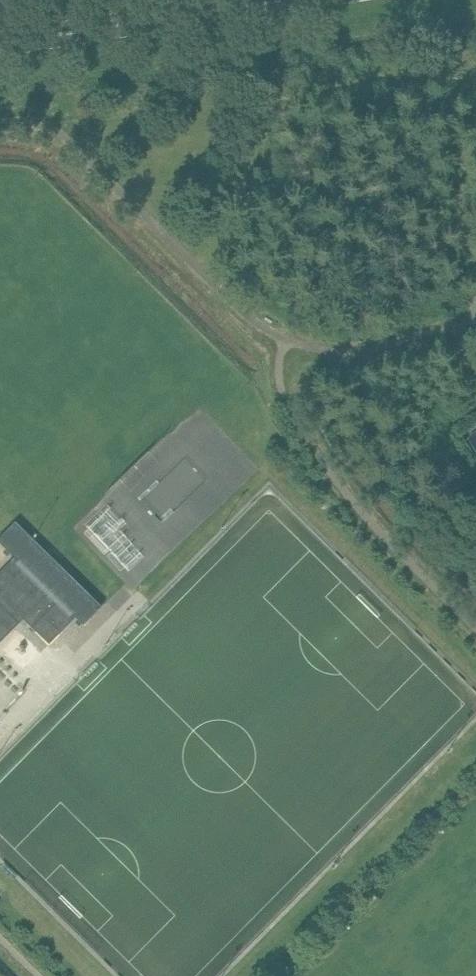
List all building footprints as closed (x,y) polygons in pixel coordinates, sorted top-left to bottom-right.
[(0,538),(0,542),(15,557),(77,617),(84,624),(102,606),(16,521),(0,538)] [(15,557),(0,572),(0,596),(24,619),(50,644),(77,617),(15,557)] [(0,596),(0,643),(24,619),(0,596)]
